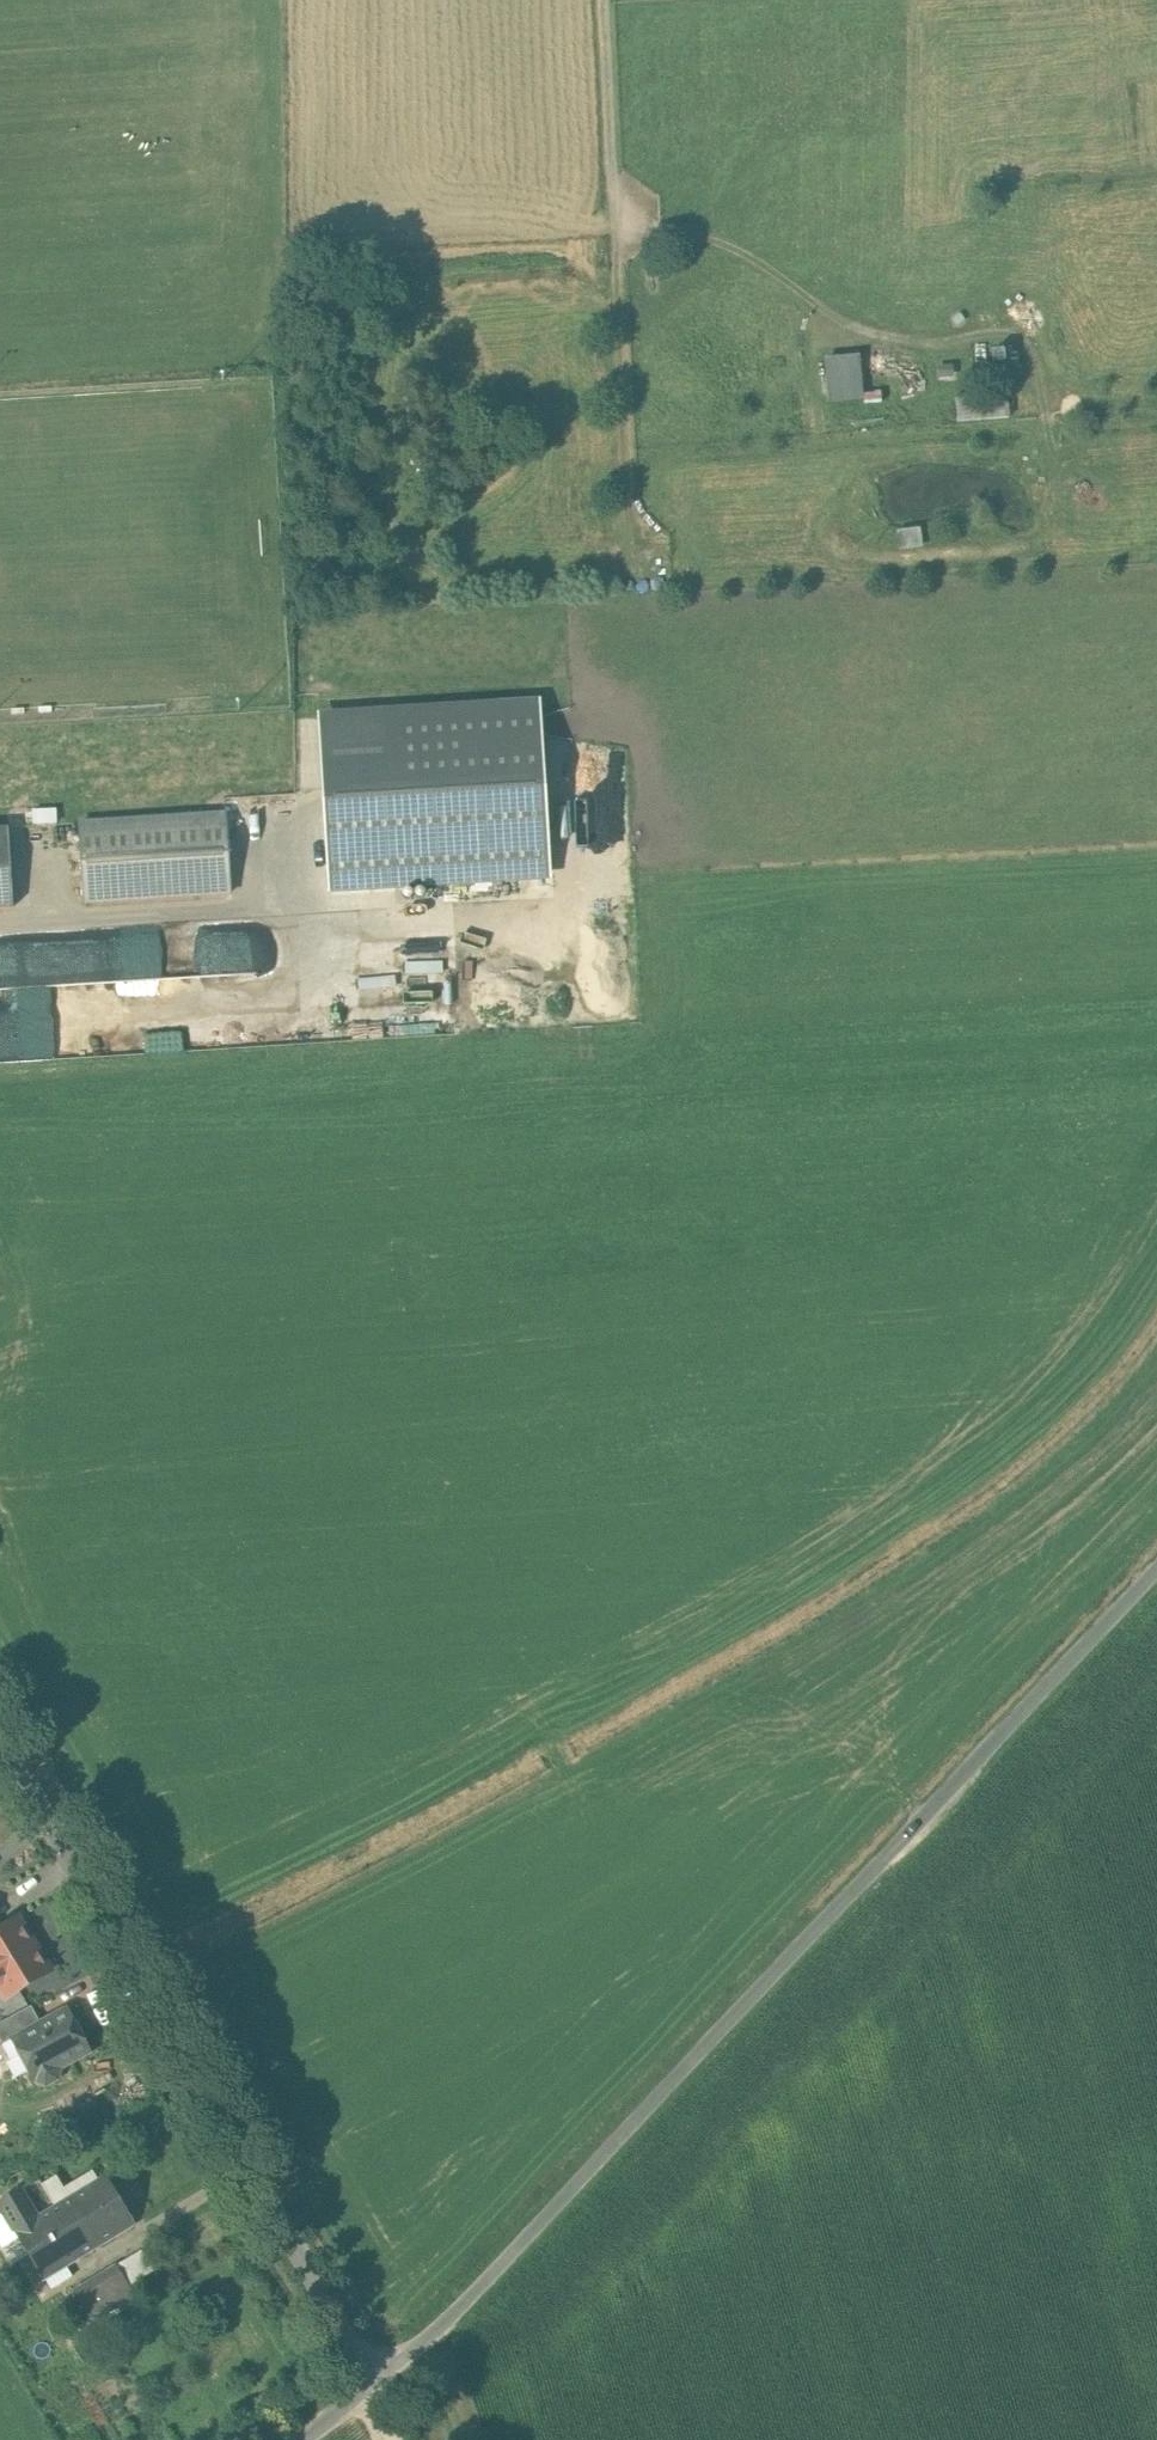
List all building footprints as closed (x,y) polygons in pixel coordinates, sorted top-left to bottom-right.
[(954,371),(957,418),(1006,415),(1002,345),(976,346),(978,370),(954,371)] [(821,357),(829,402),(863,396),(855,351),(821,357)] [(537,705),(322,718),(333,887),(547,874),(537,705)] [(225,814),(80,823),(85,902),(230,893),(225,814)] [(0,828),(0,907),(13,906),(8,827),(0,828)] [(248,932),(170,935),(171,974),(250,971),(248,932)] [(437,939),(358,943),(360,981),(439,978),(437,939)] [(366,1011),(366,999),(344,1000),(345,1036),(447,1032),(446,1007),(366,1011)] [(6,1997),(49,1970),(18,1919),(0,1929),(0,1987),(6,1997)] [(0,2022),(0,2038),(3,2044),(19,2035),(18,2034),(40,2022),(31,2005),(0,2022)] [(40,2022),(18,2034),(19,2035),(3,2044),(0,2052),(15,2078),(29,2070),(35,2081),(45,2084),(57,2078),(60,2068),(90,2051),(66,2008),(40,2022)] [(39,2218),(22,2189),(0,2202),(0,2204),(42,2276),(133,2223),(106,2179),(39,2218)] [(118,2265),(53,2303),(63,2321),(108,2294),(114,2304),(134,2293),(118,2265)]
